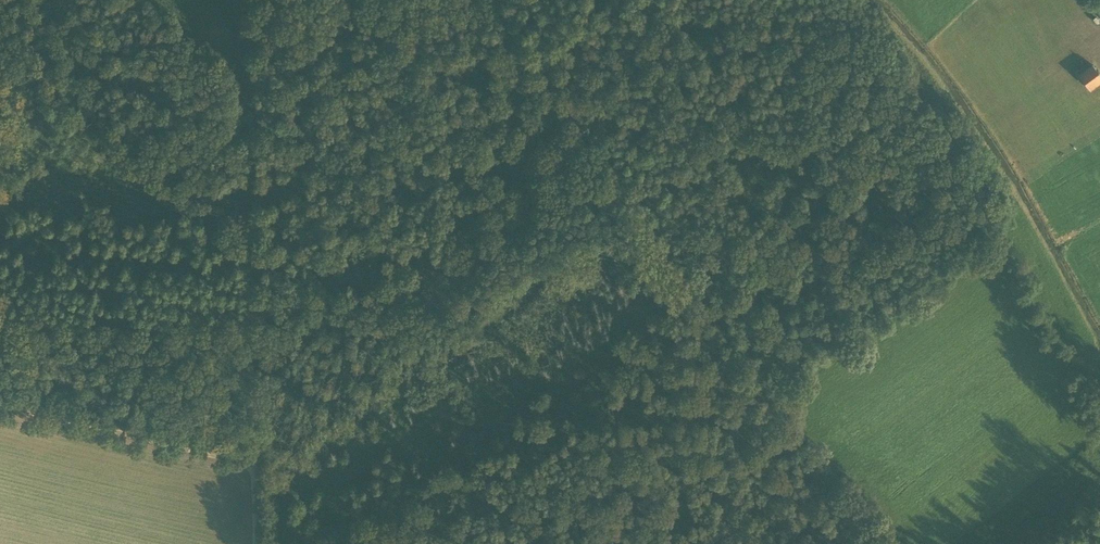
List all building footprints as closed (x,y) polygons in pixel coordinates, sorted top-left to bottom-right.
[(1092,90),(1099,83),(1099,75),(1091,64),(1079,74),(1092,90)]
